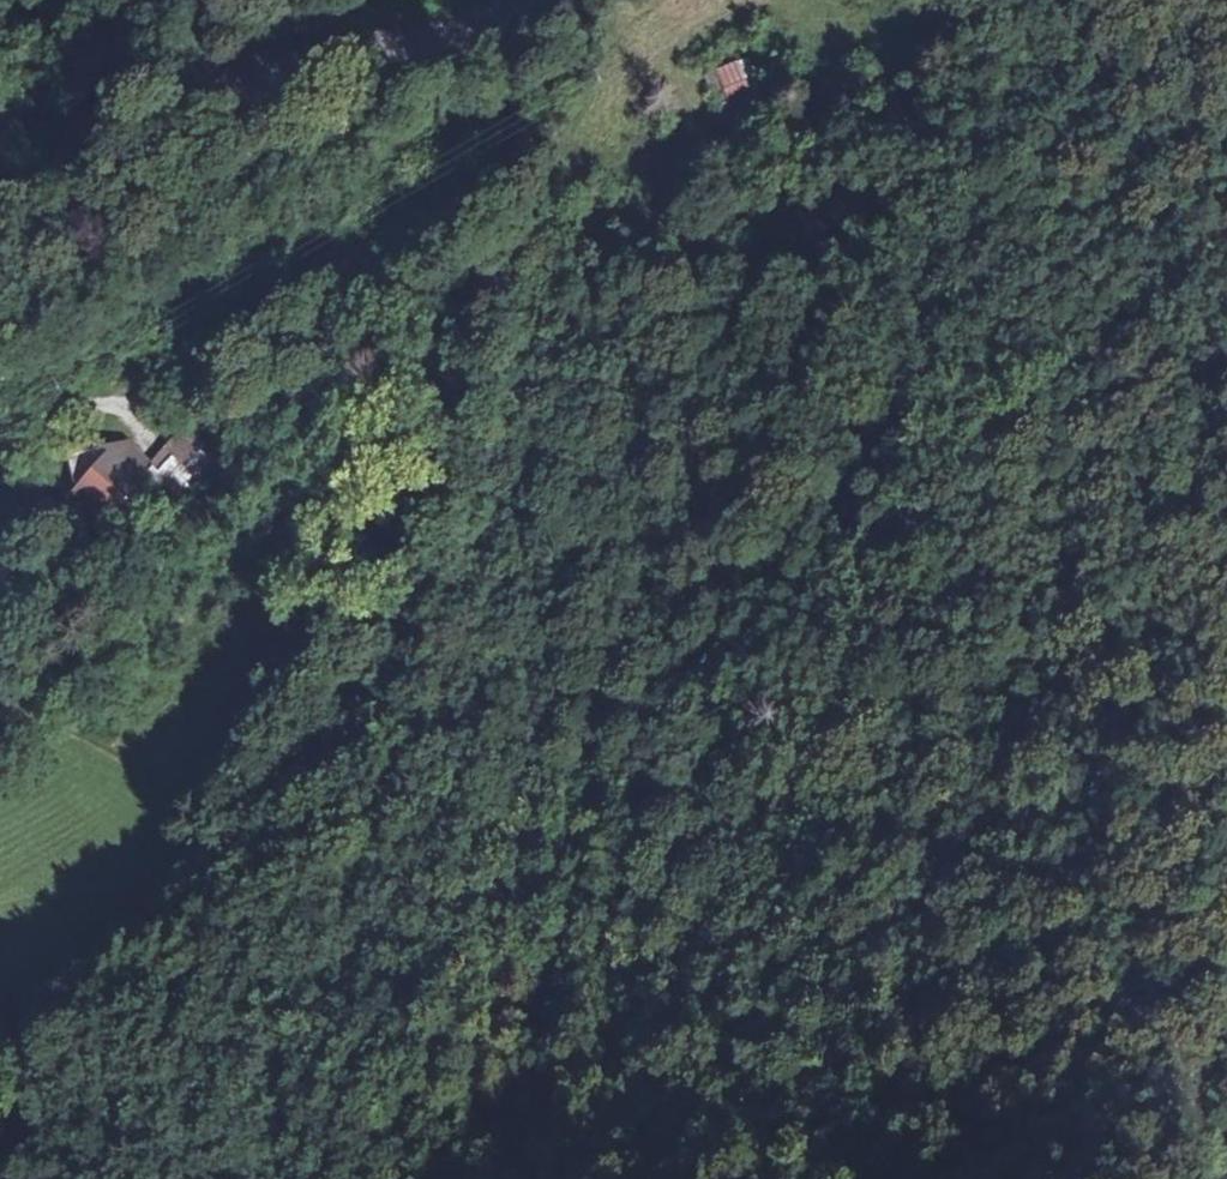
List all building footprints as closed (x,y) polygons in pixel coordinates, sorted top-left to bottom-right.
[(770,95),(745,51),(701,76),(725,119),(770,95)] [(178,502),(213,464),(180,434),(152,465),(110,427),(57,485),(99,522),(145,472),(178,502)]
